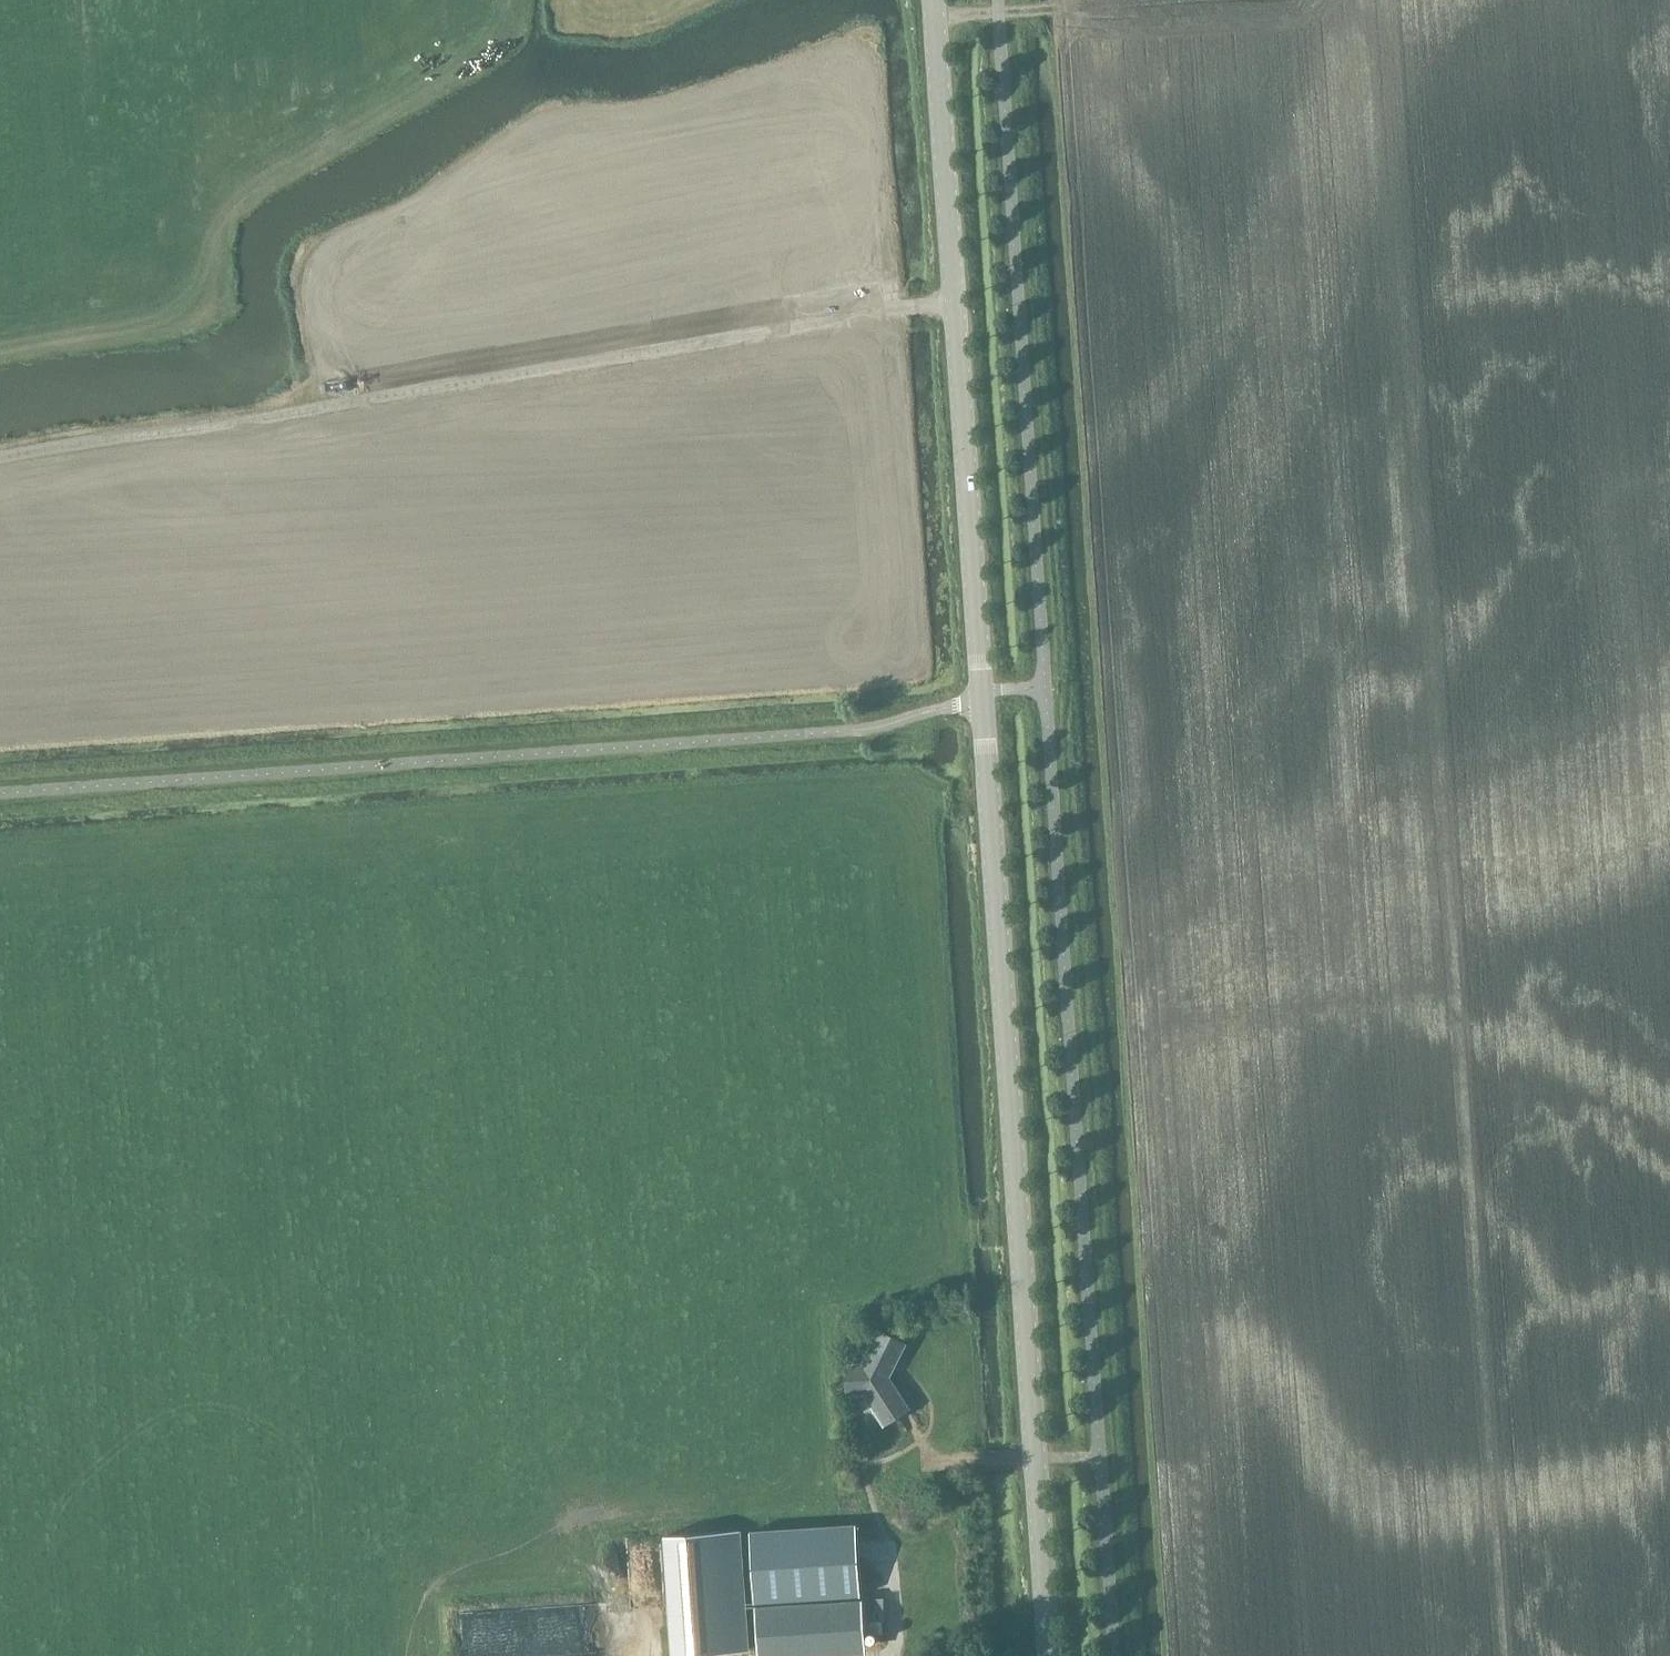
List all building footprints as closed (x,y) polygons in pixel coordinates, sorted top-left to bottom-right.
[(847,1363),(848,1394),(865,1393),(885,1423),(908,1408),(888,1376),(905,1343),(879,1330),(864,1363),(847,1363)] [(751,1530),(756,1606),(759,1650),(865,1643),(862,1599),(857,1524),(751,1530)] [(670,1655),(694,1655),(747,1652),(738,1531),(661,1537),(670,1655)] [(496,1655),(563,1655),(563,1645),(496,1648),(496,1655)]
